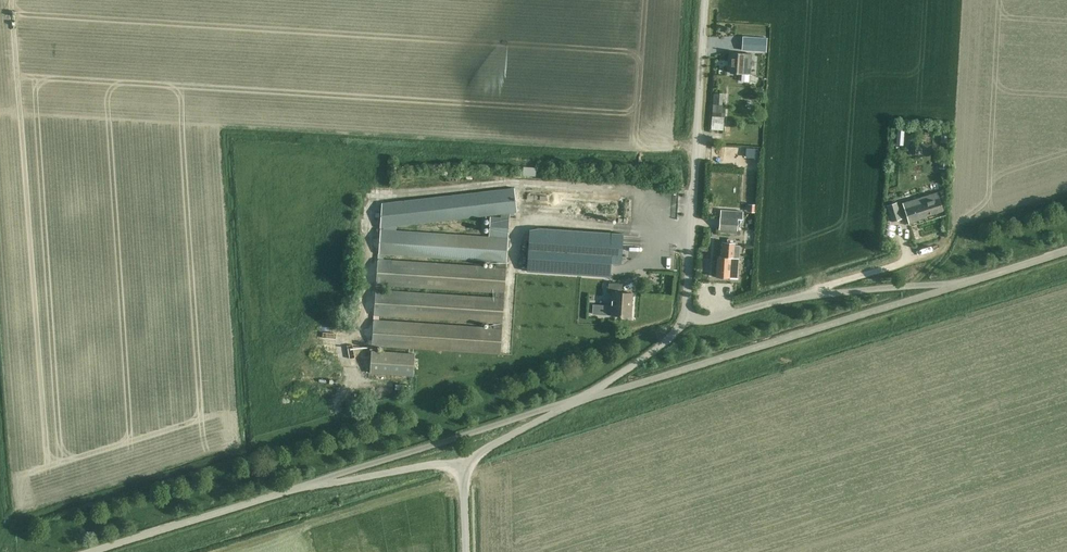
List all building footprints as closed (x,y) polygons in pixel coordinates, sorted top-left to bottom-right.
[(766,50),(768,37),(743,35),(742,48),(766,50)] [(750,73),(751,54),(731,53),(730,72),(750,73)] [(721,103),(722,93),(713,92),(713,103),(721,103)] [(724,117),(725,105),(713,104),(712,116),(724,117)] [(897,129),(895,144),(902,145),(904,130),(897,129)] [(746,147),(745,158),(758,159),(759,148),(746,147)] [(939,157),(939,168),(947,168),(947,157),(939,157)] [(535,175),(536,168),(524,167),(524,175),(535,175)] [(374,320),(372,344),(500,352),(509,216),(514,215),(513,212),(517,212),(514,188),(511,188),(381,203),(380,227),(396,226),(500,214),(500,217),(490,216),(489,236),(395,230),(380,229),(378,253),(384,253),(497,261),(497,268),(383,260),(378,260),(376,283),(382,284),(495,291),(495,298),(382,290),(376,290),(374,313),(380,314),(493,321),(493,328),(380,321),(374,320)] [(943,210),(937,192),(927,195),(929,200),(918,204),(916,199),(902,203),(909,223),(927,218),(926,215),(943,210)] [(892,222),(901,219),(896,202),(886,205),(892,222)] [(719,228),(719,229),(737,230),(738,218),(742,219),(743,211),(720,209),(720,217),(719,228)] [(620,263),(622,234),(539,228),(530,234),(527,270),(610,276),(611,263),(620,263)] [(715,268),(716,268),(716,277),(737,278),(740,245),(734,244),(735,242),(722,241),(721,256),(717,256),(717,260),(715,260),(713,261),(713,266),(715,268)] [(593,304),(592,313),(611,314),(632,315),(633,292),(622,292),(623,283),(609,283),(608,291),(612,292),(611,305),(593,304)] [(372,350),(370,371),(414,374),(415,352),(372,350)] [(427,496),(414,507),(421,515),(433,504),(427,496)]
